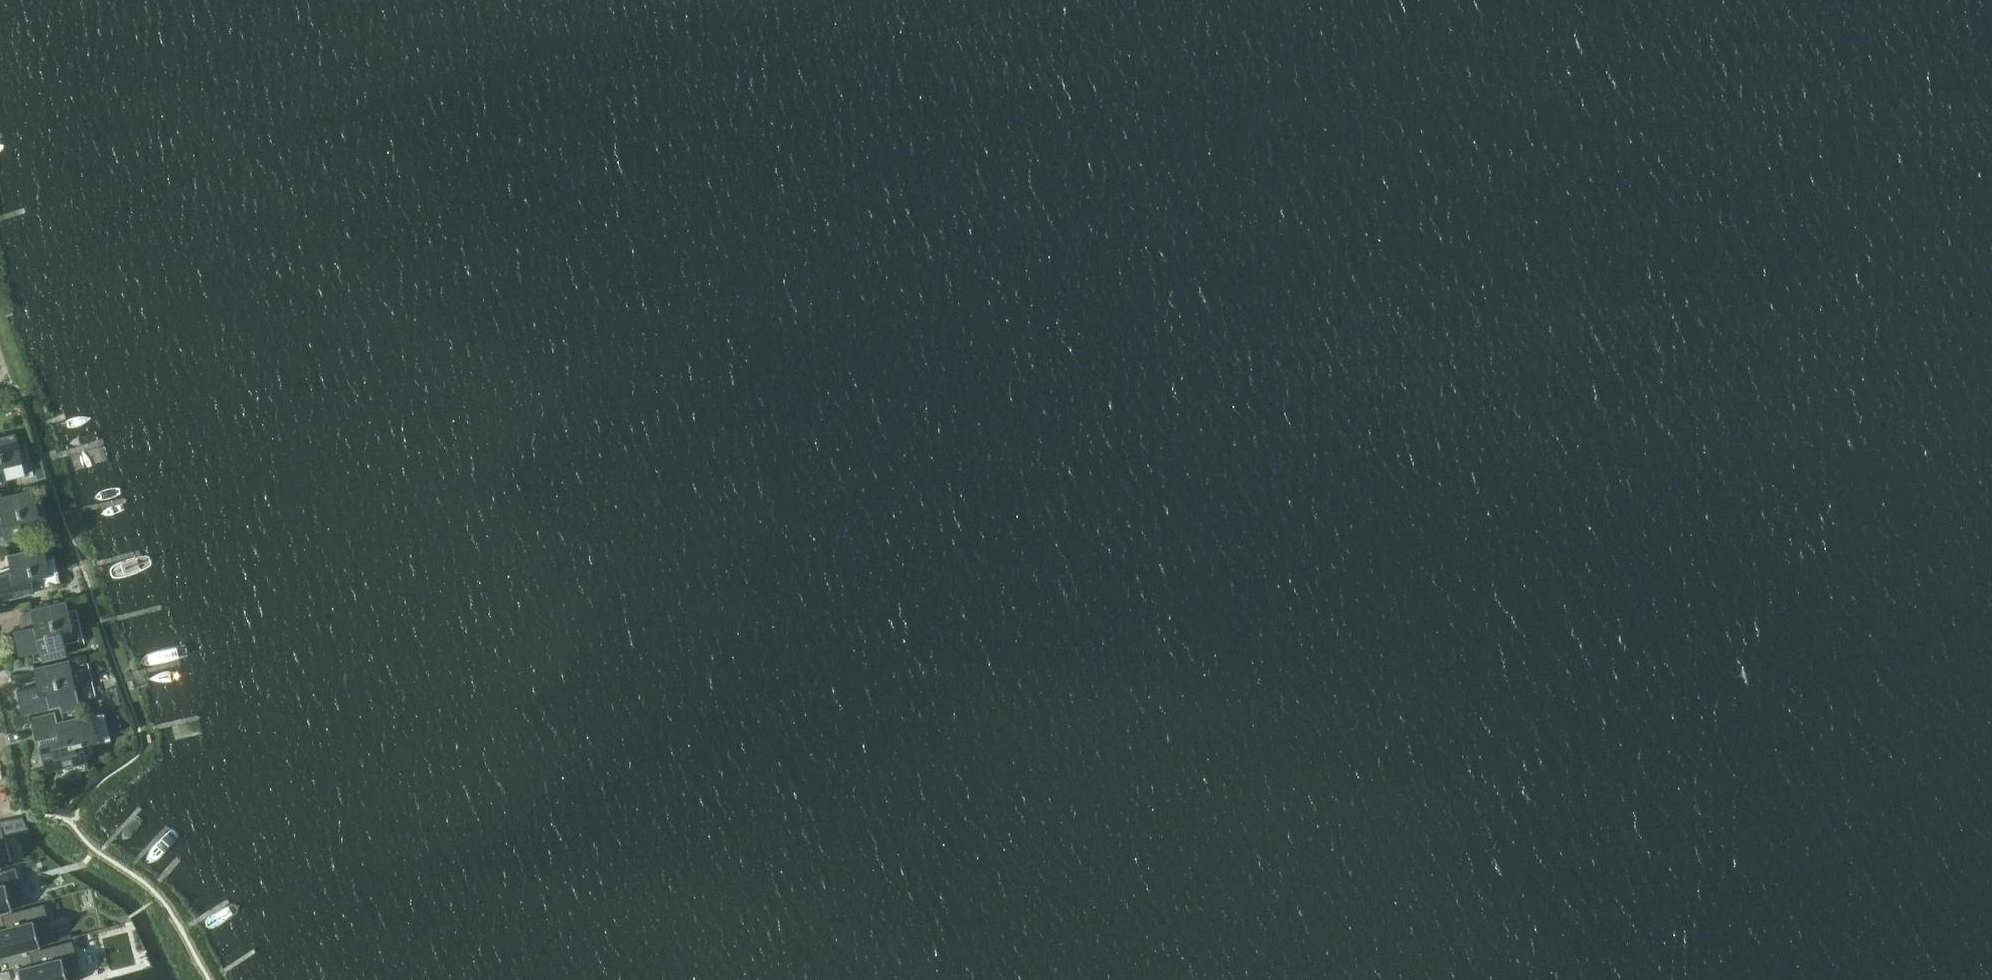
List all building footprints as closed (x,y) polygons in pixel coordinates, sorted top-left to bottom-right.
[(8,477),(7,476),(25,472),(23,460),(19,441),(17,434),(0,437),(0,479),(8,477)] [(0,512),(0,539),(24,534),(21,519),(40,515),(36,496),(34,488),(0,496),(0,501),(2,512),(0,512)] [(0,573),(0,599),(36,591),(33,576),(52,572),(45,543),(9,551),(13,570),(0,573)] [(21,627),(15,628),(20,653),(34,650),(36,659),(68,651),(66,638),(76,636),(75,633),(76,633),(75,631),(67,597),(31,605),(31,607),(23,609),(23,611),(22,612),(21,616),(20,620),(20,623),(21,627)] [(41,683),(20,688),(26,715),(60,707),(62,713),(81,708),(79,703),(97,699),(89,664),(74,667),(72,659),(37,667),(41,683)] [(57,710),(32,716),(39,744),(42,744),(48,768),(86,759),(85,754),(92,752),(91,745),(110,740),(104,712),(103,711),(60,721),(57,710)] [(12,864),(4,834),(28,827),(25,821),(23,817),(1,821),(2,825),(0,826),(0,867),(12,864)] [(27,904),(17,866),(0,870),(0,911),(27,904)] [(0,928),(0,955),(55,941),(45,903),(9,912),(13,925),(0,928)] [(17,968),(21,979),(76,979),(83,978),(73,940),(38,949),(41,962),(33,964),(17,968)]
